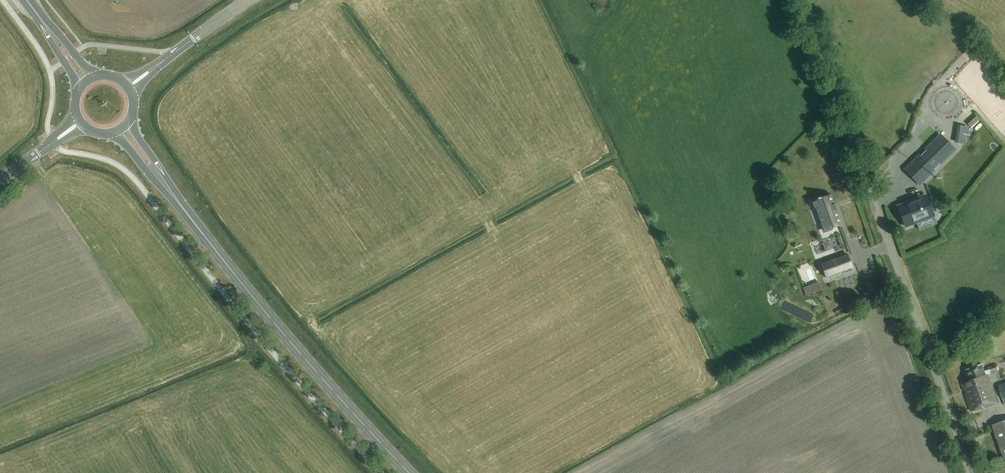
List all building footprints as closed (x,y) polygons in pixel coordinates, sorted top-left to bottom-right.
[(955,150),(940,134),(925,149),(926,150),(921,156),(919,154),(904,169),(920,185),(935,170),(934,169),(939,163),(940,165),(955,150)] [(823,231),(841,224),(831,194),(812,201),(823,231)] [(902,208),(899,209),(905,226),(933,214),(925,195),(901,205),(902,208)] [(936,215),(927,219),(930,225),(939,221),(936,215)] [(821,263),(827,278),(853,269),(848,254),(821,263)] [(980,408),(999,402),(992,382),(991,382),(988,374),(991,373),(991,372),(999,369),(997,364),(989,367),(990,369),(985,370),(983,363),(966,369),(970,380),(962,382),(964,390),(966,389),(967,393),(966,393),(971,410),(980,407),(980,408)] [(992,424),(1004,460),(1004,420),(992,424)]
